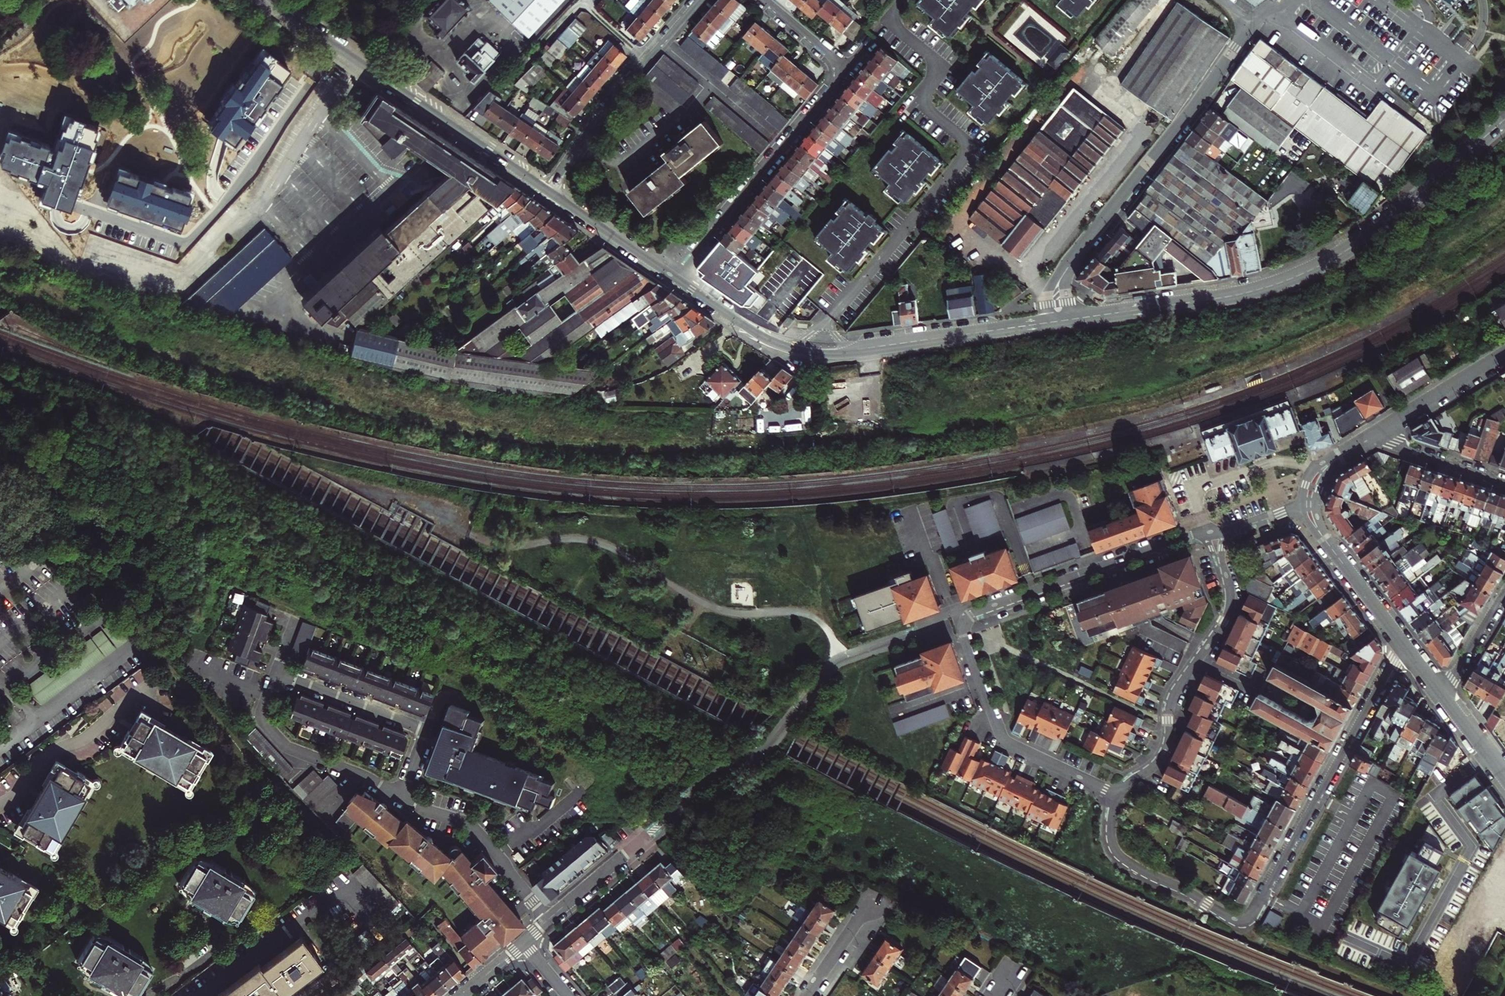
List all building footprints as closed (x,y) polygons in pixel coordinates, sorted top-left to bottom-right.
[(108,0),(117,10),(125,3),(127,5),(133,0),(108,0)] [(462,0),(436,0),(424,13),(433,22),(436,25),(433,28),(433,30),(434,32),(438,36),(440,37),(442,37),(443,37),(470,8),(462,0)] [(527,37),(562,0),(488,0),(527,37)] [(637,16),(650,27),(655,21),(660,15),(642,0),(632,12),(637,16)] [(667,0),(642,0),(660,15),(666,9),(670,3),(667,0)] [(716,4),(736,21),(748,8),(740,2),(738,0),(719,0),(716,4)] [(801,8),(807,13),(813,18),(818,12),(829,0),(808,0),(801,8)] [(846,5),(840,0),(829,0),(818,12),(825,18),(831,23),(846,5)] [(929,7),(921,0),(918,4),(926,10),(928,7),(929,7)] [(921,0),(929,7),(928,7),(939,16),(933,22),(940,29),(942,26),(948,32),(954,36),(968,19),(969,18),(966,16),(969,12),(976,4),(979,6),(984,0),(922,0),(921,0)] [(1060,3),(1054,10),(1061,16),(1063,13),(1070,18),(1073,21),(1083,10),(1085,11),(1090,5),(1087,3),(1089,0),(1056,0),(1060,3)] [(1096,40),(1113,55),(1158,0),(1129,0),(1096,40)] [(1256,7),(1266,14),(1276,0),(1261,0),(1256,7)] [(849,1),(846,5),(858,15),(862,11),(849,1)] [(1178,2),(1121,84),(1173,120),(1230,37),(1178,2)] [(736,21),(716,4),(710,10),(705,17),(725,34),(736,21)] [(846,5),(831,23),(837,28),(843,33),(858,15),(846,5)] [(969,18),(968,19),(971,21),(973,18),(974,17),(969,12),(966,16),(969,18)] [(1061,16),(1060,17),(1067,22),(1070,18),(1063,13),(1061,16)] [(858,15),(843,33),(854,42),(863,31),(869,24),(858,15)] [(650,27),(637,16),(622,33),(632,41),(635,44),(646,32),(650,27)] [(714,48),(725,34),(705,17),(696,27),(689,35),(704,48),(708,43),(714,48)] [(586,28),(574,18),(567,27),(579,37),(586,28)] [(764,53),(776,39),(766,31),(757,23),(745,37),(764,53)] [(940,29),(939,30),(945,35),(948,32),(942,26),(940,29)] [(556,39),(567,48),(568,49),(579,37),(567,27),(556,39)] [(680,46),(700,63),(705,68),(721,81),(730,70),(689,35),(680,46)] [(499,53),(481,36),(479,39),(478,38),(457,60),(467,70),(465,72),(469,77),(473,80),(499,53)] [(392,40),(387,37),(374,50),(382,56),(392,40)] [(1261,38),(1252,51),(1293,83),(1294,82),(1265,59),(1274,48),(1261,38)] [(546,51),(557,60),(567,48),(556,39),(546,51)] [(602,56),(613,43),(608,39),(596,52),(602,56)] [(759,59),(773,70),(785,56),(789,50),(783,45),(776,39),(764,53),(759,59)] [(602,56),(615,67),(618,63),(626,54),(622,51),(613,43),(602,56)] [(878,52),(874,57),(903,80),(911,70),(882,46),(878,52)] [(1060,47),(1048,63),(1055,69),(1068,53),(1060,47)] [(1294,82),(1293,83),(1274,108),(1296,125),(1325,87),(1274,48),(1265,59),(1294,82)] [(210,126),(234,142),(241,131),(244,133),(289,68),(262,50),(210,126)] [(550,68),(557,60),(546,51),(539,59),(550,68)] [(1273,110),(1274,108),(1293,83),(1252,51),(1241,67),(1232,79),(1242,87),(1273,110)] [(596,52),(586,64),(604,80),(609,74),(615,67),(602,56),(596,52)] [(699,84),(673,62),(668,58),(663,54),(646,74),(676,100),(681,104),(699,84)] [(773,70),(769,75),(782,86),(797,67),(791,61),(785,56),(773,70)] [(870,62),(866,66),(889,85),(894,90),(903,80),(874,57),(870,62)] [(1023,82),(991,57),(989,60),(986,57),(985,59),(980,64),(977,68),(973,72),(974,72),(959,91),(966,97),(966,98),(976,106),(971,113),(978,119),(980,116),(986,122),(990,124),(999,113),(1001,115),(1006,108),(1003,106),(1007,102),(1014,93),(1016,96),(1022,89),(1022,88),(1020,86),(1023,82)] [(443,72),(430,61),(412,80),(411,81),(426,90),(443,72)] [(521,77),(531,86),(545,71),(535,62),(521,77)] [(604,80),(586,64),(576,76),(594,92),(598,87),(604,80)] [(1068,65),(1062,73),(1067,77),(1073,70),(1068,65)] [(889,85),(866,66),(861,72),(858,76),(875,90),(880,95),(889,85)] [(797,67),(782,86),(795,97),(799,92),(807,99),(819,85),(808,75),(797,67)] [(576,76),(565,88),(584,104),(589,98),(594,92),(576,76)] [(850,85),(878,109),(886,99),(880,95),(875,90),(858,76),(854,80),(850,85)] [(514,84),(526,92),(531,86),(521,77),(514,84)] [(729,88),(759,113),(765,118),(780,131),(789,120),(774,107),(738,77),(729,88)] [(1028,86),(1023,82),(1020,86),(1022,88),(1022,89),(1025,91),(1028,86)] [(1327,84),(1325,87),(1368,120),(1371,117),(1327,84)] [(842,95),(859,109),(864,114),(870,119),(878,109),(850,85),(846,90),(842,95)] [(1269,136),(1283,118),(1273,110),(1242,87),(1234,96),(1228,105),(1269,136)] [(1368,120),(1325,87),(1296,125),(1294,127),(1313,141),(1329,153),(1343,164),(1365,181),(1382,194),(1406,163),(1409,159),(1418,147),(1428,134),(1384,100),(1371,117),(1368,120)] [(559,113),(570,121),(573,117),(576,113),(584,104),(565,88),(549,107),(553,110),(559,113)] [(1074,88),(970,218),(1021,259),(1027,251),(1126,128),(1074,88)] [(489,90),(473,107),(488,118),(495,122),(505,108),(499,104),(502,99),(489,90)] [(966,97),(959,91),(956,94),(964,101),(966,98),(966,97)] [(358,328),(358,326),(487,210),(513,186),(459,150),(375,93),(358,118),(392,155),(405,143),(446,171),(438,178),(437,175),(423,178),(425,190),(299,303),(304,309),(332,317),(341,320),(358,328)] [(855,114),(859,109),(842,95),(838,100),(834,105),(863,128),(870,119),(864,114),(860,119),(855,114)] [(532,96),(529,101),(542,110),(546,105),(532,96)] [(710,111),(735,132),(740,136),(761,154),(770,143),(713,96),(705,107),(710,111)] [(1006,108),(1008,110),(1012,106),(1007,102),(1003,106),(1006,108)] [(546,105),(542,110),(549,116),(553,110),(549,107),(546,105)] [(830,109),(826,114),(855,138),(858,134),(866,140),(870,135),(863,128),(834,105),(830,109)] [(1228,105),(1220,115),(1238,128),(1249,136),(1254,140),(1262,146),(1269,136),(1228,105)] [(501,127),(508,132),(518,117),(505,108),(495,122),(501,127)] [(1201,121),(1228,141),(1238,128),(1211,108),(1207,114),(1201,121)] [(1273,110),(1283,118),(1294,127),(1296,125),(1274,108),(1273,110)] [(518,117),(508,132),(515,136),(522,140),(535,121),(521,112),(518,117)] [(559,113),(555,120),(566,127),(570,121),(559,113)] [(818,124),(846,148),(855,138),(826,114),(822,119),(818,124)] [(8,128),(0,151),(0,158),(2,159),(0,165),(46,180),(40,198),(71,209),(99,126),(65,115),(55,145),(8,128)] [(978,119),(977,120),(983,125),(986,122),(980,116),(978,119)] [(665,153),(669,159),(657,169),(654,164),(651,167),(649,170),(652,173),(629,191),(641,206),(648,214),(689,181),(684,175),(723,143),(715,132),(705,120),(683,138),(680,135),(677,136),(674,138),(678,143),(665,153)] [(548,130),(535,121),(522,140),(527,144),(535,149),(548,130)] [(1198,125),(1194,130),(1220,150),(1226,153),(1233,144),(1228,141),(1201,121),(1198,125)] [(814,128),(810,134),(833,153),(838,157),(846,148),(818,124),(814,128)] [(900,129),(897,133),(900,136),(900,135),(903,137),(906,134),(900,129)] [(548,130),(535,149),(542,155),(549,159),(562,139),(548,130)] [(1220,150),(1194,130),(1190,135),(1187,140),(1213,159),(1220,150)] [(802,143),(825,162),(832,168),(834,166),(832,164),(834,162),(829,158),(833,153),(810,134),(806,138),(802,143)] [(892,196),(894,193),(901,199),(904,201),(913,190),(915,192),(920,186),(921,185),(918,183),(921,179),(928,171),(931,173),(936,166),(937,165),(934,163),(937,159),(906,134),(903,137),(900,135),(900,136),(895,142),(894,142),(897,144),(892,151),(889,149),(888,149),(873,168),(881,174),(880,174),(881,175),(891,183),(885,190),(892,196)] [(1245,153),(1254,140),(1249,136),(1240,149),(1245,153)] [(1136,208),(1210,266),(1218,272),(1219,278),(1226,277),(1231,276),(1245,273),(1238,240),(1268,201),(1230,172),(1222,166),(1213,159),(1187,140),(1146,191),(1149,193),(1136,208)] [(887,149),(888,149),(889,149),(892,151),(897,144),(894,142),(895,142),(894,141),(887,149)] [(798,148),(794,153),(816,172),(828,181),(830,183),(833,180),(830,178),(820,169),(825,162),(802,143),(798,148)] [(786,162),(808,181),(822,193),(825,190),(811,178),(816,172),(794,153),(790,158),(786,162)] [(1343,164),(1329,153),(1321,164),(1335,174),(1343,164)] [(942,164),(937,159),(934,163),(937,165),(936,166),(939,168),(942,164)] [(1226,161),(1222,166),(1230,172),(1234,167),(1226,161)] [(782,167),(778,172),(795,186),(806,196),(810,191),(805,186),(808,181),(786,162),(782,167)] [(120,166),(107,202),(161,221),(162,218),(181,225),(193,192),(120,166)] [(881,174),(873,168),(870,171),(878,178),(881,175),(880,174),(881,174)] [(1292,169),(1268,201),(1238,240),(1245,273),(1253,271),(1262,269),(1254,228),(1288,221),(1284,216),(1282,210),(1282,205),(1285,200),(1287,197),(1291,194),(1295,193),(1301,193),(1305,196),(1310,182),(1292,169)] [(835,171),(830,178),(833,180),(838,173),(835,171)] [(770,182),(787,196),(798,205),(803,200),(791,190),(795,186),(778,172),(774,177),(770,182)] [(1343,177),(1341,179),(1374,204),(1378,199),(1382,194),(1365,181),(1358,189),(1343,177)] [(921,185),(920,186),(923,188),(925,185),(926,183),(921,179),(918,183),(921,185)] [(1374,204),(1341,179),(1340,181),(1348,188),(1356,193),(1349,202),(1366,215),(1367,213),(1374,204)] [(767,186),(762,191),(790,215),(798,221),(803,216),(783,199),(787,196),(770,182),(767,186)] [(487,210),(494,217),(505,207),(522,192),(518,189),(513,186),(487,210)] [(1356,193),(1348,188),(1342,197),(1349,202),(1356,193)] [(758,196),(754,201),(771,215),(776,220),(782,224),(790,215),(762,191),(758,196)] [(522,192),(505,207),(508,210),(512,213),(529,198),(526,195),(522,192)] [(892,196),(891,197),(898,202),(901,199),(894,193),(892,196)] [(491,249),(513,230),(542,206),(536,202),(529,198),(512,213),(504,220),(501,222),(483,239),(491,249)] [(845,198),(841,202),(844,205),(844,204),(847,206),(850,203),(845,198)] [(746,211),(763,224),(774,234),(778,230),(786,236),(790,231),(782,224),(776,220),(772,225),(766,220),(771,215),(754,201),(750,205),(746,211)] [(829,259),(837,265),(839,262),(845,268),(850,272),(865,255),(865,254),(862,252),(865,248),(872,239),(875,242),(881,235),(881,234),(879,232),(882,228),(874,222),(876,219),(870,214),(868,217),(864,214),(850,203),(847,206),(844,204),(844,205),(839,211),(841,213),(836,220),(833,218),(818,236),(825,243),(835,252),(829,259)] [(542,206),(513,230),(514,231),(506,238),(510,242),(527,227),(531,232),(553,213),(547,210),(542,206)] [(1133,253),(1125,262),(1117,272),(1120,293),(1170,286),(1179,285),(1177,272),(1165,274),(1154,247),(1158,242),(1205,281),(1219,278),(1218,272),(1210,266),(1136,208),(1128,218),(1148,235),(1141,243),(1133,253)] [(504,220),(512,213),(508,210),(498,219),(499,220),(502,218),(504,220)] [(832,217),(833,218),(836,220),(841,213),(839,211),(838,210),(832,217)] [(741,216),(738,220),(755,234),(763,224),(746,211),(741,216)] [(559,218),(553,213),(531,232),(516,245),(521,251),(537,238),(540,242),(564,221),(559,218)] [(730,230),(747,244),(750,240),(756,245),(754,247),(760,252),(763,248),(766,244),(755,234),(738,220),(734,225),(730,230)] [(549,252),(562,242),(577,230),(570,225),(564,221),(540,242),(517,260),(521,264),(544,246),(549,252)] [(181,304),(226,317),(291,256),(263,226),(181,304)] [(1113,236),(1133,253),(1141,243),(1121,227),(1117,231),(1113,236)] [(887,233),(882,228),(879,232),(881,234),(881,235),(883,237),(887,233)] [(726,235),(722,239),(750,263),(758,253),(752,248),(749,252),(743,248),(747,244),(730,230),(726,235)] [(937,237),(930,231),(921,243),(927,248),(937,237)] [(825,243),(818,236),(815,240),(822,246),(825,243)] [(1105,246),(1125,262),(1133,253),(1113,236),(1109,241),(1105,246)] [(750,263),(722,239),(698,268),(699,276),(743,306),(771,271),(769,269),(784,250),(779,245),(758,270),(750,263)] [(450,246),(455,251),(459,247),(455,242),(450,246)] [(566,247),(562,242),(549,252),(526,269),(529,273),(531,271),(532,272),(544,263),(548,268),(570,252),(566,247)] [(468,248),(464,243),(460,246),(467,253),(473,248),(470,245),(468,248)] [(1108,265),(1117,272),(1125,262),(1105,246),(1100,251),(1097,256),(1108,265)] [(483,353),(546,364),(560,354),(594,329),(655,284),(629,266),(601,247),(578,263),(555,278),(541,288),(526,298),(515,306),(514,304),(451,348),(483,353)] [(865,254),(865,255),(867,256),(869,254),(871,252),(865,248),(862,252),(865,254)] [(570,252),(548,268),(552,274),(555,278),(578,263),(574,257),(570,252)] [(1090,286),(1101,273),(1108,265),(1097,256),(1091,262),(1077,278),(1085,283),(1090,286)] [(837,265),(835,266),(842,271),(845,268),(839,262),(837,265)] [(1120,293),(1117,272),(1110,273),(1110,275),(1105,276),(1101,273),(1090,286),(1102,294),(1103,294),(1108,295),(1120,293)] [(975,276),(980,314),(995,312),(990,273),(975,276)] [(552,274),(539,284),(541,288),(555,278),(552,274)] [(526,298),(541,288),(539,284),(537,282),(522,292),(526,298)] [(648,302),(650,305),(668,291),(661,286),(656,283),(655,284),(594,329),(598,335),(609,327),(608,326),(627,312),(633,311),(635,314),(639,311),(638,310),(648,302)] [(994,296),(1002,308),(1023,292),(1016,283),(1007,290),(1005,287),(994,296)] [(899,285),(904,325),(913,323),(920,322),(917,300),(910,301),(907,284),(899,285)] [(973,285),(960,287),(964,316),(971,315),(977,314),(973,285)] [(948,289),(952,318),(957,317),(964,316),(960,287),(948,289)] [(668,291),(650,305),(653,309),(637,322),(637,327),(638,328),(650,320),(679,298),(674,295),(668,291)] [(684,301),(679,298),(650,320),(653,324),(649,328),(653,333),(690,305),(684,301)] [(1488,310),(1503,335),(1504,333),(1504,300),(1488,310)] [(690,305),(653,333),(652,333),(656,339),(670,329),(674,335),(703,314),(697,310),(690,305)] [(310,314),(317,322),(337,324),(341,320),(332,317),(304,309),(310,314)] [(317,322),(310,314),(306,318),(311,323),(315,323),(317,322)] [(708,317),(703,314),(674,335),(654,350),(666,366),(684,353),(679,346),(714,321),(708,317)] [(789,317),(783,324),(788,328),(794,321),(789,317)] [(584,369),(546,364),(483,353),(451,348),(390,336),(358,326),(358,328),(356,334),(350,355),(409,372),(493,389),(570,395),(602,370),(584,369)] [(649,328),(641,333),(644,339),(652,333),(653,333),(649,328)] [(598,335),(594,329),(560,354),(564,359),(598,335)] [(652,333),(644,339),(648,344),(656,339),(652,333)] [(1412,390),(1419,386),(1428,380),(1438,375),(1423,350),(1385,373),(1400,398),(1412,390)] [(706,381),(720,394),(725,399),(727,397),(732,391),(735,391),(737,389),(736,387),(743,380),(733,372),(723,362),(706,381)] [(746,385),(759,396),(766,388),(774,379),(769,374),(762,368),(756,375),(746,385)] [(774,379),(766,388),(777,397),(794,375),(789,372),(783,368),(774,379)] [(746,385),(756,375),(752,371),(743,380),(736,387),(737,389),(735,391),(732,391),(735,393),(737,391),(739,392),(740,392),(746,385)] [(740,392),(753,403),(759,396),(746,385),(740,392)] [(1220,385),(1206,389),(1208,394),(1221,389),(1220,385)] [(1376,388),(1355,401),(1357,404),(1368,422),(1374,418),(1377,417),(1374,413),(1387,405),(1376,388)] [(727,397),(731,401),(739,392),(737,391),(735,393),(732,391),(727,397)] [(753,403),(756,407),(763,400),(759,396),(753,403)] [(1319,412),(1334,407),(1331,398),(1316,403),(1319,412)] [(1288,400),(1203,431),(1205,438),(1230,429),(1230,428),(1239,425),(1239,426),(1247,423),(1256,420),(1255,419),(1265,415),(1265,416),(1290,407),(1288,400)] [(1361,426),(1368,422),(1357,404),(1344,412),(1341,406),(1332,411),(1340,434),(1359,422),(1361,426)] [(1205,438),(1204,438),(1211,457),(1213,462),(1239,453),(1242,461),(1251,458),(1251,457),(1259,454),(1267,451),(1268,452),(1277,448),(1274,440),(1300,431),(1291,407),(1290,407),(1265,416),(1265,415),(1255,419),(1256,420),(1247,423),(1239,426),(1239,425),(1230,428),(1230,429),(1212,436),(1205,438)] [(1488,417),(1500,422),(1504,418),(1504,416),(1501,409),(1488,417)] [(1488,417),(1481,436),(1474,458),(1480,460),(1486,462),(1487,457),(1500,422),(1488,417)] [(1311,450),(1327,448),(1330,445),(1334,443),(1331,432),(1326,434),(1321,420),(1318,421),(1317,418),(1301,424),(1311,450)] [(1433,420),(1432,418),(1424,423),(1413,430),(1414,438),(1448,449),(1453,434),(1447,432),(1446,432),(1439,430),(1436,426),(1438,425),(1438,423),(1436,420),(1433,420)] [(1461,431),(1454,451),(1462,454),(1469,434),(1461,431)] [(1470,432),(1469,434),(1462,454),(1468,456),(1474,458),(1481,436),(1470,432)] [(1378,451),(1372,455),(1379,467),(1382,465),(1385,463),(1378,451)] [(1386,454),(1378,451),(1385,463),(1388,455),(1386,454)] [(1372,455),(1366,459),(1373,471),(1379,467),(1372,455)] [(1487,457),(1486,462),(1499,466),(1501,462),(1487,457)] [(1332,492),(1344,497),(1346,491),(1349,492),(1351,485),(1355,482),(1357,486),(1356,487),(1361,496),(1359,502),(1381,510),(1388,513),(1396,517),(1398,512),(1380,483),(1373,471),(1366,459),(1343,473),(1339,475),(1332,492)] [(1407,461),(1403,460),(1399,472),(1408,475),(1412,463),(1407,461)] [(1410,493),(1417,495),(1426,468),(1419,465),(1412,463),(1408,475),(1399,500),(1407,503),(1410,493)] [(1379,467),(1373,471),(1380,483),(1381,482),(1385,470),(1382,465),(1379,467)] [(1426,468),(1417,495),(1415,500),(1420,502),(1415,518),(1420,520),(1428,498),(1437,471),(1431,470),(1426,468)] [(1443,474),(1437,471),(1428,498),(1432,500),(1429,509),(1435,511),(1448,475),(1443,474)] [(1448,475),(1435,511),(1435,512),(1446,516),(1449,505),(1458,479),(1453,477),(1448,475)] [(1094,540),(1098,552),(1104,550),(1134,539),(1170,526),(1179,523),(1163,479),(1130,490),(1136,506),(1138,505),(1141,511),(1109,523),(1107,520),(1089,526),(1091,532),(1094,540)] [(1464,481),(1458,479),(1449,505),(1455,508),(1453,515),(1456,516),(1455,518),(1457,519),(1460,509),(1469,483),(1464,481)] [(1475,484),(1469,483),(1460,509),(1466,511),(1463,518),(1466,519),(1465,522),(1468,523),(1471,513),(1480,486),(1475,484)] [(1479,525),(1491,490),(1485,488),(1480,486),(1471,513),(1477,515),(1473,526),(1478,527),(1479,525)] [(1490,528),(1495,513),(1502,494),(1496,492),(1491,490),(1479,525),(1490,528)] [(1359,502),(1344,497),(1332,492),(1327,505),(1328,510),(1328,513),(1346,537),(1357,529),(1351,521),(1353,519),(1350,516),(1349,518),(1347,516),(1354,511),(1367,516),(1369,519),(1381,510),(1359,502)] [(1502,494),(1495,513),(1499,514),(1495,527),(1501,529),(1504,518),(1504,495),(1502,494)] [(977,504),(990,539),(1003,534),(991,500),(977,504)] [(1060,503),(1015,519),(1024,546),(1069,529),(1060,503)] [(965,509),(977,543),(990,539),(977,504),(965,509)] [(946,510),(933,514),(947,554),(961,549),(946,510)] [(1350,542),(1354,547),(1377,529),(1373,524),(1388,513),(1381,510),(1369,519),(1357,529),(1346,537),(1350,542)] [(1468,523),(1467,524),(1473,526),(1477,515),(1471,513),(1468,523)] [(1367,564),(1371,569),(1389,556),(1384,549),(1387,547),(1402,535),(1401,533),(1403,532),(1406,532),(1412,527),(1415,518),(1409,516),(1407,522),(1387,537),(1361,556),(1367,564)] [(1453,531),(1457,532),(1464,534),(1465,532),(1466,528),(1463,527),(1462,528),(1455,525),(1453,531)] [(1361,556),(1387,537),(1380,527),(1377,529),(1354,547),(1358,552),(1361,556)] [(1465,532),(1464,534),(1474,540),(1476,535),(1472,534),(1471,535),(1465,532)] [(1274,563),(1277,560),(1303,541),(1300,538),(1298,535),(1295,534),(1292,533),(1258,546),(1263,552),(1267,548),(1272,555),(1268,558),(1264,561),(1268,567),(1274,563)] [(1281,567),(1279,569),(1282,573),(1285,572),(1286,574),(1312,553),(1307,546),(1303,541),(1277,560),(1281,567)] [(1495,547),(1504,551),(1504,543),(1497,541),(1495,547)] [(1377,577),(1383,585),(1400,573),(1402,574),(1422,558),(1419,553),(1426,548),(1421,542),(1407,552),(1402,545),(1392,553),(1389,556),(1371,569),(1377,577)] [(1076,543),(1029,560),(1035,575),(1081,558),(1076,543)] [(1495,547),(1493,551),(1503,558),(1504,553),(1504,551),(1495,547)] [(1267,548),(1263,552),(1268,558),(1272,555),(1267,548)] [(1419,553),(1422,558),(1429,553),(1426,548),(1419,553)] [(960,568),(953,570),(963,598),(977,593),(978,595),(992,590),(1006,585),(1006,583),(1020,578),(1010,550),(1003,553),(1002,549),(988,554),(986,551),(972,556),(973,560),(966,562),(959,565),(960,568)] [(1483,560),(1504,573),(1504,571),(1504,559),(1503,558),(1493,551),(1490,549),(1483,560)] [(1466,556),(1462,562),(1498,583),(1501,577),(1504,573),(1483,560),(1467,551),(1465,555),(1466,556)] [(1312,553),(1286,574),(1272,584),(1270,586),(1273,588),(1274,589),(1287,579),(1292,586),(1296,582),(1320,564),(1316,558),(1312,553)] [(1449,554),(1443,558),(1446,562),(1453,556),(1449,554)] [(1192,555),(1185,557),(1187,562),(1188,562),(1189,564),(1195,562),(1192,555)] [(1388,592),(1392,597),(1420,575),(1435,564),(1441,560),(1437,555),(1426,563),(1422,558),(1402,574),(1400,573),(1383,585),(1388,592)] [(1108,591),(1095,595),(1080,601),(1083,609),(1079,610),(1085,628),(1089,627),(1092,635),(1135,620),(1164,609),(1179,604),(1184,602),(1187,608),(1181,620),(1188,623),(1197,627),(1208,602),(1202,599),(1197,585),(1201,584),(1202,584),(1195,562),(1189,564),(1188,562),(1187,562),(1185,557),(1163,565),(1165,570),(1158,573),(1137,580),(1122,586),(1108,591)] [(1438,568),(1446,562),(1443,558),(1441,560),(1435,564),(1438,568)] [(1469,574),(1466,579),(1491,594),(1494,588),(1498,583),(1462,562),(1458,559),(1455,565),(1469,574)] [(1302,595),(1328,574),(1324,569),(1320,564),(1296,582),(1301,589),(1299,591),(1302,595)] [(932,612),(941,608),(928,572),(913,577),(910,571),(897,576),(899,581),(856,596),(857,597),(854,598),(857,607),(860,606),(865,620),(862,621),(865,630),(868,629),(868,630),(917,612),(918,614),(925,612),(931,610),(932,612)] [(1258,580),(1270,586),(1272,584),(1263,571),(1254,578),(1258,580)] [(1315,601),(1318,598),(1336,585),(1332,580),(1328,574),(1302,595),(1285,608),(1283,609),(1289,613),(1311,596),(1315,601)] [(1401,609),(1437,581),(1433,576),(1426,582),(1420,575),(1392,597),(1396,603),(1401,609)] [(1258,580),(1254,578),(1246,584),(1247,592),(1250,594),(1267,602),(1273,588),(1270,586),(1258,580)] [(1457,603),(1459,602),(1468,595),(1484,605),(1488,599),(1491,594),(1466,579),(1448,592),(1451,596),(1457,603)] [(1406,616),(1410,621),(1438,600),(1433,592),(1434,593),(1443,586),(1439,580),(1437,581),(1401,609),(1406,616)] [(1201,584),(1197,585),(1202,599),(1208,602),(1207,599),(1203,588),(1201,584)] [(1326,609),(1344,595),(1340,589),(1336,585),(1318,598),(1326,609)] [(1414,626),(1419,632),(1436,619),(1443,613),(1439,608),(1444,604),(1442,601),(1444,599),(1445,600),(1451,596),(1448,592),(1438,600),(1410,621),(1414,626)] [(1267,602),(1250,594),(1246,602),(1243,608),(1250,611),(1256,614),(1253,620),(1247,617),(1240,614),(1237,621),(1234,627),(1231,632),(1227,641),(1235,644),(1241,647),(1237,654),(1232,651),(1224,647),(1223,650),(1220,657),(1218,661),(1251,677),(1258,663),(1251,660),(1277,607),(1275,606),(1267,602)] [(1348,600),(1344,595),(1326,609),(1315,617),(1319,623),(1331,614),(1335,619),(1352,606),(1348,600)] [(1467,606),(1471,609),(1479,614),(1482,609),(1484,605),(1468,595),(1459,602),(1467,606)] [(273,624),(275,619),(267,616),(272,603),(258,598),(255,606),(248,603),(242,618),(271,629),(273,624)] [(1181,608),(1166,614),(1168,620),(1194,632),(1195,631),(1189,628),(1188,623),(1181,620),(1187,608),(1184,602),(1179,604),(1181,608)] [(1179,604),(1164,609),(1166,614),(1181,608),(1179,604)] [(1353,637),(1338,648),(1343,651),(1345,652),(1372,632),(1362,619),(1352,606),(1335,619),(1321,629),(1324,632),(1337,622),(1340,625),(1342,624),(1345,628),(1346,628),(1353,637)] [(1423,637),(1426,642),(1471,609),(1467,606),(1459,612),(1458,611),(1448,618),(1440,624),(1436,619),(1419,632),(1423,637)] [(1164,609),(1135,620),(1136,624),(1166,614),(1164,609)] [(1448,664),(1460,644),(1455,638),(1452,640),(1447,635),(1465,622),(1472,626),(1479,614),(1471,609),(1426,642),(1435,653),(1443,664),(1448,664)] [(1053,610),(1042,614),(1044,620),(1055,616),(1053,610)] [(1256,614),(1250,611),(1247,617),(1253,620),(1256,614)] [(269,634),(271,629),(242,618),(237,632),(258,641),(260,636),(267,639),(269,634)] [(291,655),(304,660),(310,645),(318,625),(305,619),(291,655)] [(1197,627),(1188,623),(1189,628),(1195,631),(1197,627)] [(1338,648),(1317,636),(1314,635),(1302,628),(1293,623),(1291,628),(1294,630),(1288,640),(1289,640),(1294,643),(1324,660),(1330,651),(1340,657),(1343,651),(1338,648)] [(103,631),(26,683),(39,703),(116,651),(103,631)] [(256,645),(258,641),(237,632),(231,647),(239,650),(236,658),(249,663),(252,655),(260,658),(262,654),(264,648),(256,645)] [(1372,632),(1345,652),(1352,656),(1376,637),(1374,635),(1372,632)] [(1352,656),(1345,652),(1343,651),(1340,657),(1348,661),(1346,663),(1350,665),(1351,662),(1371,674),(1383,653),(1383,646),(1380,642),(1376,637),(1352,656)] [(1282,652),(1288,655),(1294,643),(1289,640),(1283,651),(1282,652)] [(953,641),(939,646),(940,650),(927,655),(898,665),(900,673),(907,691),(910,700),(967,679),(953,641)] [(1241,647),(1235,644),(1232,651),(1237,654),(1241,647)] [(317,668),(324,650),(310,645),(304,660),(301,667),(308,670),(313,672),(314,667),(317,668)] [(933,648),(926,651),(927,655),(940,650),(939,646),(933,648)] [(1134,647),(1127,662),(1151,673),(1153,669),(1155,665),(1160,667),(1163,660),(1134,647)] [(338,656),(324,650),(317,668),(320,670),(318,674),(324,676),(329,678),(338,656)] [(1476,692),(1498,655),(1499,653),(1496,651),(1493,655),(1486,650),(1464,685),(1471,689),(1476,692)] [(1282,652),(1276,663),(1287,669),(1290,664),(1291,665),(1295,659),(1288,655),(1282,652)] [(1486,698),(1501,674),(1504,667),(1504,654),(1503,658),(1498,655),(1476,692),(1480,695),(1486,698)] [(345,680),(352,661),(338,656),(329,678),(335,680),(341,683),(342,678),(345,680)] [(366,667),(352,661),(345,680),(348,681),(346,685),(352,687),(357,689),(366,667)] [(1127,662),(1121,676),(1121,677),(1144,688),(1149,690),(1153,683),(1147,681),(1149,677),(1151,673),(1127,662)] [(1351,662),(1350,665),(1352,665),(1347,674),(1366,684),(1369,678),(1371,674),(1351,662)] [(1276,663),(1269,675),(1319,702),(1321,711),(1317,718),(1308,721),(1259,693),(1252,705),(1284,723),(1330,749),(1338,734),(1353,707),(1320,689),(1287,669),(1276,663)] [(1331,680),(1338,668),(1335,666),(1328,678),(1331,680)] [(373,691),(380,672),(366,667),(357,689),(364,692),(368,694),(370,689),(373,691)] [(1338,668),(1331,680),(1359,696),(1363,690),(1366,684),(1347,674),(1338,668)] [(394,678),(380,672),(373,691),(376,692),(374,696),(380,698),(385,700),(394,678)] [(1233,704),(1240,690),(1211,676),(1206,674),(1201,685),(1199,688),(1207,691),(1213,694),(1210,701),(1204,698),(1200,696),(1196,694),(1195,697),(1192,704),(1190,708),(1195,711),(1193,715),(1190,721),(1189,725),(1193,727),(1196,728),(1202,731),(1199,737),(1193,735),(1190,733),(1186,731),(1184,734),(1181,740),(1179,745),(1178,747),(1175,753),(1173,758),(1180,762),(1186,764),(1183,771),(1177,768),(1170,764),(1168,767),(1165,775),(1163,778),(1181,787),(1181,788),(1189,792),(1197,774),(1198,774),(1206,758),(1225,721),(1219,719),(1227,701),(1233,704)] [(1504,692),(1504,677),(1501,674),(1486,698),(1493,703),(1497,705),(1504,692)] [(1121,677),(1114,692),(1143,705),(1146,698),(1140,696),(1142,692),(1144,688),(1121,677)] [(1359,696),(1331,680),(1328,678),(1327,677),(1320,689),(1353,707),(1356,701),(1359,696)] [(401,701),(408,683),(394,678),(385,700),(391,702),(396,705),(398,700),(401,701)] [(1396,680),(1378,714),(1385,718),(1375,736),(1381,740),(1392,720),(1405,697),(1410,688),(1403,684),(1396,680)] [(422,689),(408,683),(401,701),(404,703),(402,707),(408,709),(413,711),(422,689)] [(429,713),(436,694),(422,689),(413,711),(419,713),(424,716),(426,711),(429,713)] [(1213,694),(1207,691),(1206,693),(1204,696),(1204,698),(1210,701),(1213,694)] [(298,695),(290,713),(304,719),(313,696),(306,693),(302,692),(300,696),(298,695)] [(304,719),(318,724),(325,706),(323,705),(324,700),(320,699),(313,696),(304,719)] [(1406,697),(1405,697),(1392,720),(1398,723),(1393,733),(1399,737),(1413,711),(1417,704),(1413,701),(1414,700),(1411,698),(1407,696),(1406,697)] [(1015,726),(1012,733),(1019,736),(1024,725),(1028,726),(1032,729),(1034,724),(1043,706),(1028,699),(1015,726)] [(1043,706),(1034,724),(1039,727),(1042,728),(1040,732),(1047,736),(1060,708),(1045,702),(1043,706)] [(325,706),(318,724),(332,730),(341,707),(333,704),(330,703),(328,707),(325,706)] [(474,713),(455,705),(448,724),(443,736),(430,771),(462,783),(470,787),(471,784),(480,788),(479,790),(497,797),(515,805),(520,806),(521,804),(527,807),(537,811),(540,803),(554,809),(557,800),(552,798),(556,786),(541,780),(542,778),(518,768),(510,765),(477,752),(480,744),(482,738),(481,737),(483,731),(487,722),(472,716),(474,713)] [(448,724),(455,705),(453,705),(446,723),(448,724)] [(945,705),(893,724),(897,737),(949,718),(945,705)] [(1115,706),(1108,721),(1131,732),(1133,728),(1135,724),(1140,727),(1144,720),(1115,706)] [(332,730),(346,735),(353,717),(351,716),(352,711),(347,709),(341,707),(332,730)] [(1060,708),(1047,736),(1054,739),(1056,734),(1058,736),(1064,738),(1075,715),(1060,708)] [(1413,711),(1399,737),(1386,761),(1393,765),(1404,745),(1410,749),(1416,736),(1426,719),(1420,715),(1413,711)] [(1487,722),(1493,730),(1500,717),(1492,713),(1487,722)] [(162,771),(163,771),(176,778),(182,782),(186,781),(187,779),(189,781),(195,772),(193,771),(205,752),(185,739),(184,740),(165,728),(166,727),(146,714),(134,733),(132,732),(126,740),(128,742),(126,746),(126,749),(133,753),(146,761),(146,762),(147,762),(147,763),(148,763),(148,764),(149,764),(149,765),(150,765),(150,766),(151,766),(151,767),(152,767),(152,768),(153,768),(154,768),(154,769),(155,769),(156,769),(157,769),(157,770),(158,770),(159,770),(160,770),(160,771),(161,771),(162,771)] [(353,717),(346,735),(360,741),(369,718),(362,715),(358,714),(356,718),(353,717)] [(360,741),(374,746),(381,728),(378,727),(380,722),(373,720),(369,718),(360,741)] [(1433,722),(1426,719),(1416,736),(1410,749),(1416,752),(1413,758),(1420,762),(1437,733),(1441,727),(1433,722)] [(1108,721),(1101,736),(1124,747),(1126,743),(1128,739),(1133,741),(1136,734),(1131,732),(1108,721)] [(1299,742),(1296,747),(1323,762),(1327,755),(1330,749),(1284,723),(1282,728),(1286,731),(1285,734),(1299,742)] [(381,728),(374,746),(388,752),(397,729),(390,726),(386,725),(384,729),(381,728)] [(247,737),(286,777),(296,767),(259,726),(247,737)] [(1202,731),(1196,728),(1195,730),(1194,732),(1193,735),(1199,737),(1202,731)] [(388,752),(402,757),(409,739),(406,738),(408,733),(403,731),(397,729),(388,752)] [(1091,731),(1084,746),(1104,756),(1106,752),(1107,749),(1109,749),(1121,754),(1124,747),(1101,736),(1091,731)] [(1443,736),(1437,733),(1420,762),(1416,770),(1421,773),(1427,763),(1428,763),(1429,761),(1435,764),(1438,760),(1448,739),(1443,736)] [(443,736),(441,735),(436,747),(427,770),(430,771),(443,736)] [(973,739),(966,736),(960,749),(957,750),(955,749),(951,747),(942,767),(957,774),(973,739)] [(1454,741),(1450,736),(1448,739),(1438,760),(1442,762),(1447,765),(1458,746),(1454,741)] [(128,742),(126,740),(125,739),(121,746),(122,747),(122,749),(121,750),(131,756),(133,753),(126,749),(126,746),(128,742)] [(980,743),(973,739),(957,774),(972,781),(981,761),(978,760),(975,759),(974,756),(980,743)] [(1289,759),(1316,774),(1320,768),(1323,762),(1296,747),(1282,740),(1279,746),(1293,753),(1289,759)] [(114,752),(116,753),(117,753),(119,752),(120,752),(121,750),(122,749),(122,747),(121,746),(120,745),(119,744),(117,743),(116,744),(114,744),(113,745),(113,747),(112,748),(113,750),(113,751),(114,752)] [(1370,760),(1374,752),(1361,745),(1356,753),(1370,760)] [(1002,753),(996,750),(990,762),(986,760),(982,758),(981,761),(972,781),(971,782),(986,789),(1002,753)] [(1009,757),(1002,753),(986,789),(1001,796),(1010,776),(1012,772),(1008,770),(1004,768),(1009,757)] [(1266,763),(1282,771),(1283,772),(1310,786),(1313,780),(1316,774),(1289,759),(1286,765),(1272,758),(1270,762),(1268,760),(1266,763)] [(1180,762),(1177,768),(1183,771),(1186,764),(1180,762)] [(316,768),(296,787),(314,807),(340,784),(330,773),(325,778),(316,768)] [(1307,792),(1310,786),(1283,772),(1280,778),(1263,768),(1260,774),(1277,784),(1303,798),(1307,792)] [(79,812),(79,811),(86,798),(89,791),(88,788),(86,786),(87,784),(78,779),(77,781),(58,770),(46,791),(47,792),(36,811),(35,810),(23,831),(43,842),(42,844),(50,849),(52,847),(56,849),(59,849),(63,842),(70,829),(70,828),(71,828),(71,827),(72,827),(72,826),(73,826),(73,825),(74,825),(74,824),(75,824),(75,823),(76,823),(76,822),(76,821),(77,821),(77,820),(77,819),(78,819),(78,818),(78,817),(78,816),(79,815),(79,814),(79,813),(79,812)] [(1480,774),(1471,781),(1452,795),(1493,851),(1504,829),(1504,808),(1494,792),(1480,774)] [(1016,778),(1010,776),(1001,796),(999,799),(1014,806),(1027,779),(1020,776),(1018,780),(1016,778)] [(182,782),(176,778),(174,782),(182,787),(183,786),(185,787),(186,787),(190,781),(189,781),(187,779),(186,781),(182,782)] [(1303,798),(1277,784),(1274,789),(1254,778),(1251,784),(1277,798),(1297,809),(1300,803),(1303,798)] [(1033,782),(1027,779),(1014,806),(1029,813),(1039,791),(1040,790),(1034,787),(1031,786),(1033,782)] [(88,783),(87,784),(86,786),(88,788),(89,791),(86,798),(89,799),(94,790),(94,789),(94,788),(95,787),(88,783)] [(462,783),(461,786),(478,792),(479,790),(480,788),(471,784),(470,787),(462,783)] [(1208,786),(1202,798),(1209,802),(1223,809),(1225,806),(1229,798),(1208,786)] [(1042,822),(1056,793),(1050,789),(1047,795),(1044,793),(1039,791),(1029,813),(1028,815),(1042,822)] [(462,937),(483,961),(502,945),(498,941),(501,939),(502,940),(504,938),(503,937),(514,932),(517,930),(523,927),(506,907),(498,896),(484,880),(496,870),(489,861),(482,853),(471,862),(460,848),(459,847),(458,846),(457,846),(456,846),(454,846),(453,846),(452,846),(451,847),(450,848),(450,849),(449,850),(449,851),(449,852),(449,853),(450,854),(450,855),(449,856),(433,842),(433,841),(433,840),(433,839),(433,838),(432,838),(432,837),(431,837),(430,837),(430,836),(429,836),(428,837),(427,837),(410,822),(407,820),(404,823),(388,809),(388,808),(388,807),(388,806),(388,805),(387,804),(386,803),(385,803),(383,803),(382,803),(371,794),(367,790),(363,795),(359,791),(349,802),(351,803),(337,820),(348,830),(358,817),(364,823),(363,825),(373,833),(374,831),(387,842),(390,839),(410,855),(409,857),(420,867),(421,864),(436,876),(440,871),(446,875),(451,881),(451,882),(459,891),(461,890),(483,915),(476,921),(478,923),(462,937)] [(1063,796),(1056,793),(1042,822),(1057,829),(1069,805),(1065,803),(1061,801),(1063,796)] [(1292,818),(1297,809),(1277,798),(1273,805),(1254,794),(1247,807),(1287,828),(1292,818)] [(497,797),(496,800),(514,807),(515,805),(497,797)] [(1225,806),(1240,815),(1260,826),(1259,828),(1256,834),(1277,846),(1282,837),(1287,828),(1247,807),(1229,798),(1225,806)] [(1260,826),(1240,815),(1239,817),(1259,828),(1260,826)] [(1173,819),(1168,828),(1182,836),(1187,827),(1173,819)] [(1420,857),(1413,853),(1381,911),(1411,927),(1433,889),(1444,869),(1438,866),(1448,847),(1431,824),(1424,838),(1429,841),(1420,857)] [(1249,830),(1243,840),(1271,856),(1274,851),(1277,846),(1256,834),(1249,830)] [(1242,840),(1229,832),(1222,845),(1231,850),(1235,844),(1239,846),(1242,840)] [(615,844),(608,835),(603,839),(611,848),(615,844)] [(1190,840),(1182,836),(1177,845),(1185,850),(1190,840)] [(586,874),(608,855),(596,840),(585,840),(531,886),(548,906),(552,903),(560,895),(558,892),(560,890),(562,894),(573,885),(584,876),(581,873),(583,871),(586,874)] [(1243,840),(1242,840),(1239,846),(1235,844),(1231,850),(1236,852),(1264,869),(1268,862),(1271,856),(1243,840)] [(52,847),(50,849),(50,850),(57,854),(58,854),(59,853),(61,854),(66,844),(63,842),(59,849),(56,849),(52,847)] [(1261,874),(1264,869),(1236,852),(1233,857),(1228,854),(1225,860),(1258,879),(1261,874)] [(59,863),(60,862),(62,862),(63,860),(63,859),(63,857),(63,856),(62,855),(61,854),(59,853),(58,854),(57,854),(56,854),(55,855),(54,857),(54,858),(54,859),(55,861),(56,862),(57,862),(59,863)] [(525,860),(519,853),(515,856),(521,864),(525,860)] [(195,857),(179,885),(192,892),(191,894),(225,915),(226,912),(239,920),(256,892),(243,884),(244,882),(210,862),(208,864),(195,857)] [(795,861),(780,857),(778,864),(793,868),(795,861)] [(1214,863),(1212,866),(1229,876),(1253,889),(1256,884),(1258,879),(1225,860),(1222,859),(1219,865),(1214,863)] [(402,902),(367,863),(357,872),(392,912),(402,902)] [(659,888),(660,889),(671,879),(675,883),(684,876),(671,863),(663,870),(659,865),(654,869),(648,874),(659,888)] [(8,916),(14,920),(18,919),(19,917),(21,918),(26,909),(25,908),(36,889),(16,877),(15,878),(0,868),(0,912),(8,916)] [(643,879),(637,883),(649,898),(660,889),(659,888),(648,874),(643,879)] [(1225,889),(1223,892),(1246,902),(1250,895),(1253,889),(1229,876),(1223,888),(1225,889)] [(676,885),(675,883),(671,879),(660,889),(666,893),(676,885)] [(632,888),(626,893),(638,907),(649,898),(637,883),(632,888)] [(649,898),(655,903),(666,893),(660,889),(649,898)] [(638,907),(626,893),(620,898),(614,903),(626,917),(638,907)] [(638,907),(643,913),(655,903),(649,898),(638,907)] [(812,913),(828,923),(832,918),(837,910),(821,899),(812,913)] [(626,917),(614,903),(609,907),(603,912),(611,922),(615,926),(626,917)] [(626,917),(631,922),(643,913),(638,907),(626,917)] [(594,913),(588,918),(600,932),(611,922),(603,912),(600,908),(594,913)] [(1283,918),(1270,910),(1262,925),(1275,931),(1283,918)] [(812,913),(803,925),(819,936),(824,929),(828,923),(812,913)] [(1351,913),(1332,951),(1375,971),(1393,933),(1351,913)] [(705,926),(709,923),(698,915),(696,920),(705,926)] [(22,919),(21,918),(19,917),(18,919),(14,920),(8,916),(6,919),(15,924),(16,924),(17,924),(18,925),(22,919)] [(462,937),(444,916),(438,922),(476,967),(478,965),(483,961),(462,937)] [(617,929),(620,932),(631,922),(626,917),(615,926),(617,929)] [(583,922),(577,928),(589,942),(600,932),(588,918),(583,922)] [(600,932),(605,938),(617,929),(615,926),(611,922),(600,932)] [(819,936),(803,925),(800,931),(795,938),(811,949),(816,941),(819,936)] [(565,938),(582,957),(593,947),(589,942),(577,928),(572,932),(565,938)] [(589,942),(593,947),(605,938),(600,932),(589,942)] [(406,934),(396,943),(398,945),(406,954),(412,949),(415,946),(406,934)] [(76,963),(89,970),(88,972),(123,992),(124,989),(136,995),(138,995),(152,970),(139,963),(140,961),(105,942),(103,944),(90,937),(76,963)] [(559,953),(552,959),(564,973),(582,957),(565,938),(560,942),(554,948),(559,953)] [(807,955),(811,949),(795,938),(787,950),(802,961),(807,955)] [(874,956),(890,967),(903,949),(887,938),(880,948),(874,956)] [(280,994),(282,995),(285,995),(324,966),(303,939),(262,969),(259,966),(219,995),(277,995),(280,994)] [(668,959),(682,944),(676,939),(662,954),(668,959)] [(401,958),(406,954),(398,945),(385,957),(392,966),(395,969),(398,966),(396,963),(401,958)] [(410,960),(411,960),(421,952),(418,949),(409,957),(410,960)] [(469,973),(449,950),(446,953),(448,955),(443,959),(448,965),(461,980),(465,976),(469,973)] [(802,961),(787,950),(778,963),(794,974),(798,967),(802,961)] [(879,985),(890,967),(874,956),(868,966),(863,974),(879,985)] [(392,966),(385,957),(381,960),(379,958),(373,963),(375,965),(368,972),(375,980),(386,971),(392,966)] [(410,960),(396,971),(400,975),(404,972),(414,964),(411,960),(410,960)] [(433,967),(428,961),(425,963),(429,968),(427,970),(433,977),(428,981),(441,995),(446,992),(451,988),(433,967)] [(461,980),(448,965),(445,967),(440,961),(433,967),(451,988),(455,984),(461,980)] [(789,980),(794,974),(778,963),(770,975),(786,986),(789,980)] [(958,968),(949,980),(965,991),(970,985),(974,978),(958,968)] [(428,981),(423,985),(416,977),(411,981),(404,972),(400,975),(414,992),(418,995),(441,995),(428,981)] [(770,975),(766,982),(759,977),(754,983),(774,995),(779,995),(781,993),(786,986),(770,975)] [(941,993),(949,980),(941,975),(933,987),(941,993)] [(614,993),(625,984),(618,976),(608,987),(614,993)] [(5,979),(0,983),(0,995),(14,995),(11,993),(11,988),(5,979)] [(510,990),(516,995),(537,995),(542,992),(532,980),(525,985),(521,980),(517,984),(510,990)] [(949,980),(941,993),(945,995),(962,995),(965,991),(949,980)] [(625,984),(614,993),(616,995),(623,995),(631,989),(626,983),(625,984)] [(754,983),(750,990),(746,995),(774,995),(754,983)] [(414,992),(411,995),(401,984),(396,989),(402,995),(418,995),(414,992)]
